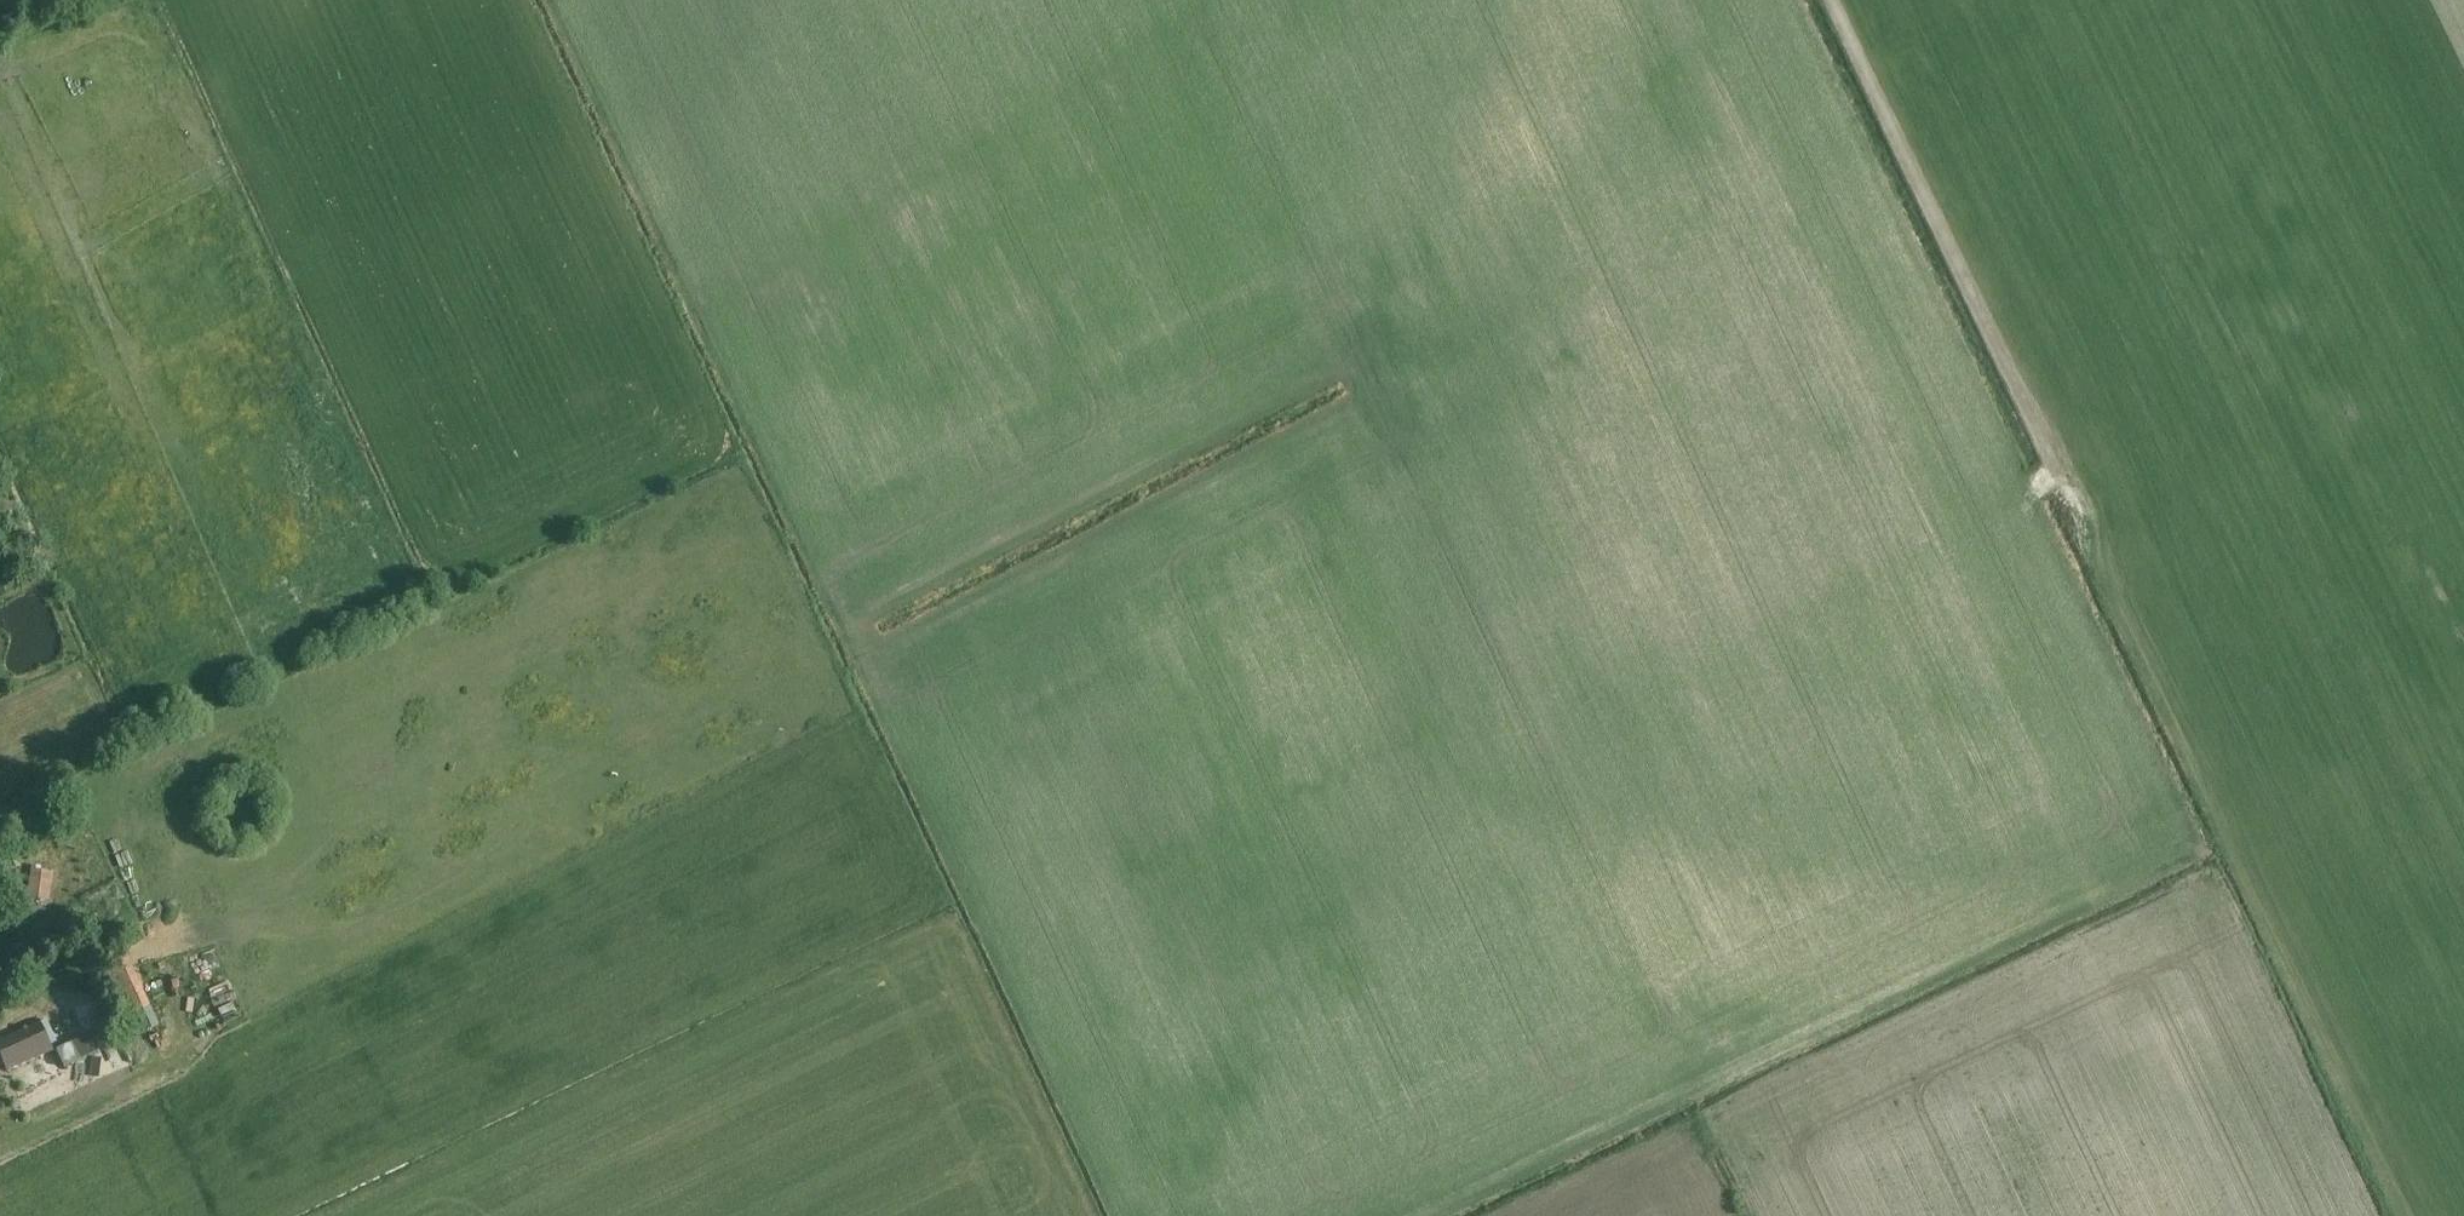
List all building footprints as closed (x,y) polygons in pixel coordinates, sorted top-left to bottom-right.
[(20,15),(43,7),(41,0),(15,0),(20,15)] [(49,1046),(40,1026),(0,1044),(0,1053),(5,1065),(49,1046)] [(61,1071),(97,1054),(89,1035),(53,1052),(61,1071)]
